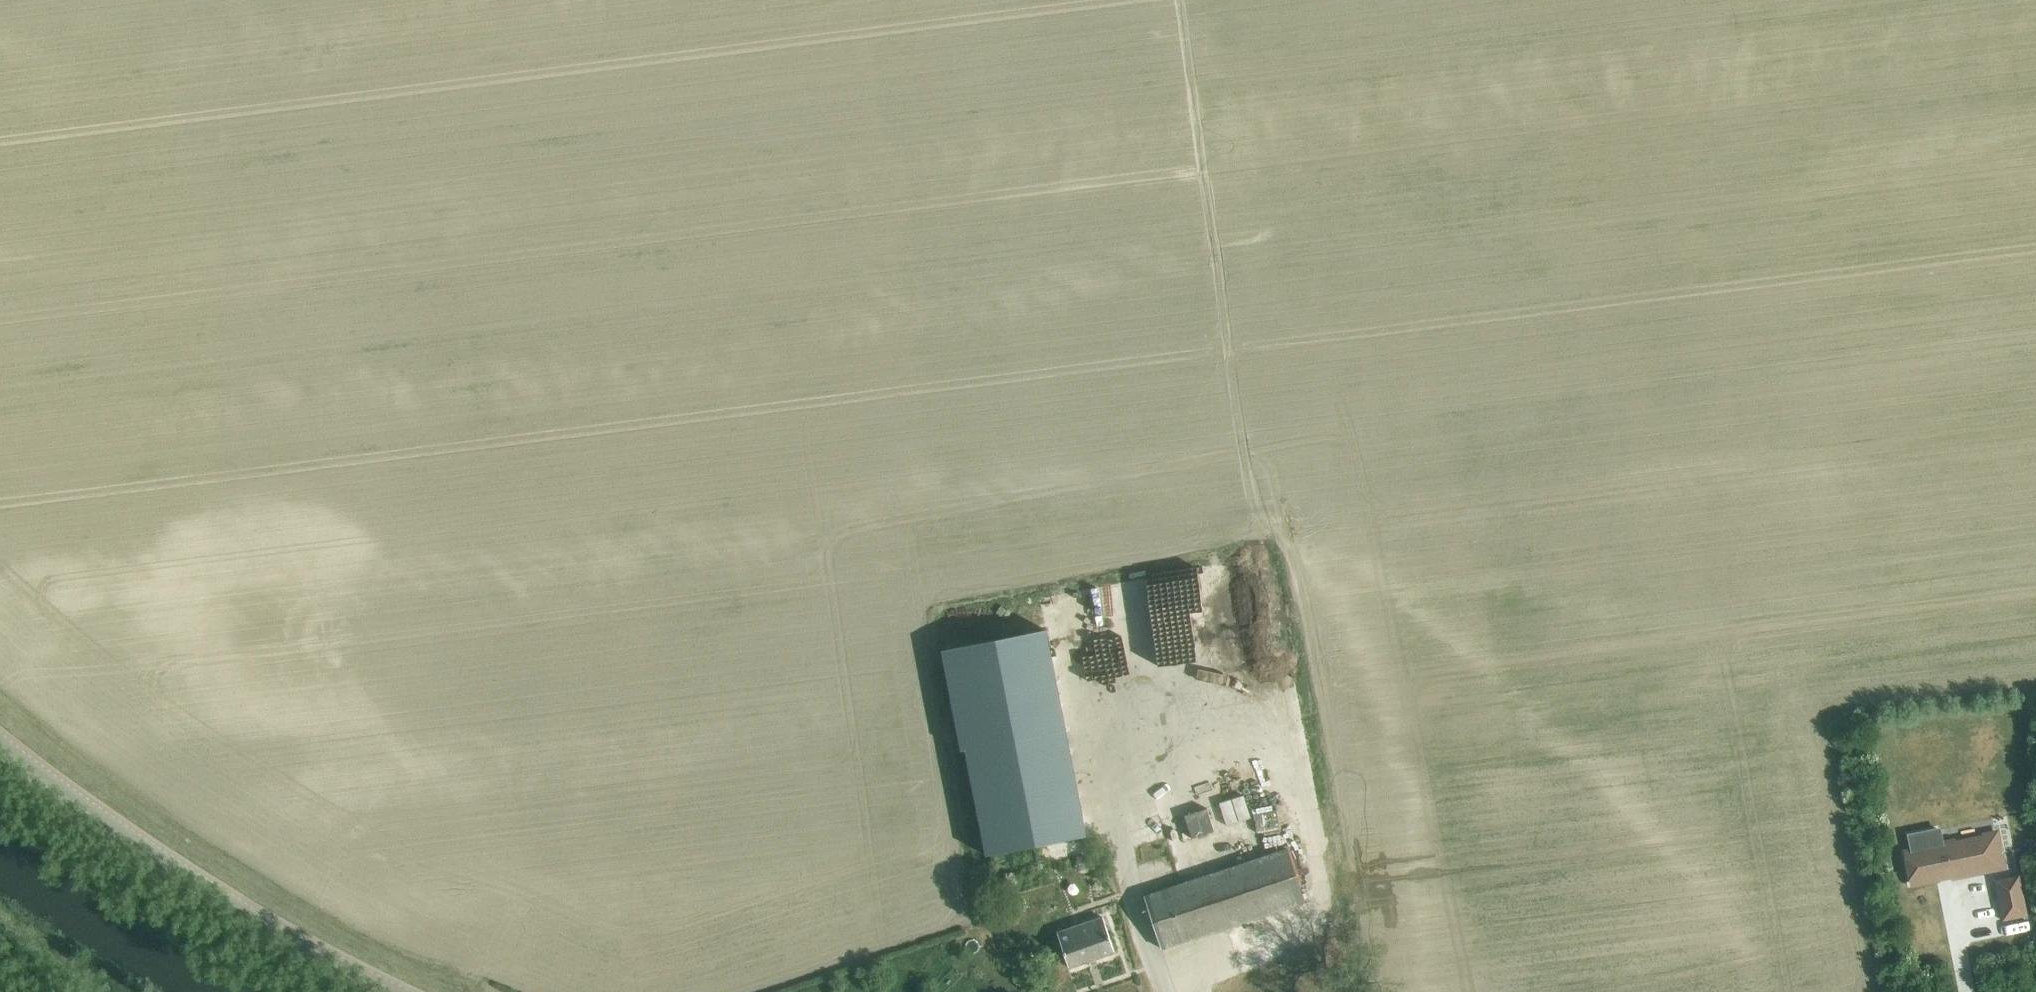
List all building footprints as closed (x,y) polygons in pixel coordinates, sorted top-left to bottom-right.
[(1176,702),(1223,696),(1218,664),(1253,659),(1257,688),(1295,683),(1279,564),(1195,575),(1194,566),(1158,571),(1176,702)] [(1141,629),(1121,630),(1122,639),(1141,638),(1141,629)] [(1047,631),(947,650),(955,692),(987,856),(1087,837),(1047,631)] [(1259,813),(1262,829),(1283,825),(1280,809),(1259,813)] [(1903,850),(1911,888),(1940,882),(1951,879),(1951,881),(2007,870),(2004,853),(2002,853),(2000,847),(2003,847),(1999,830),(1981,834),(1981,836),(1956,841),(1955,839),(1943,841),(1941,828),(1907,834),(1910,849),(1903,850)] [(1228,832),(1204,836),(1207,863),(1232,859),(1228,832)] [(1145,896),(1163,950),(1304,903),(1287,849),(1145,896)] [(2019,877),(1995,882),(2003,921),(2027,916),(2019,877)] [(1057,933),(1069,968),(1115,952),(1103,917),(1057,933)]
